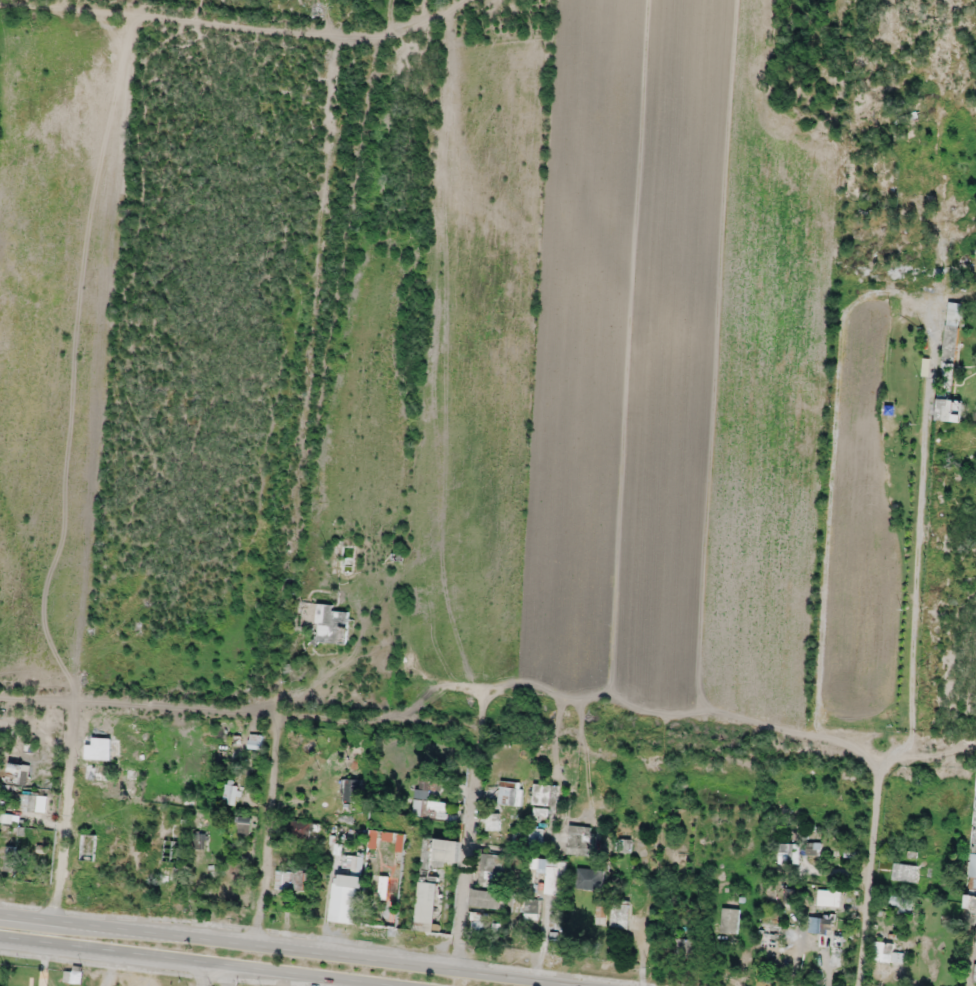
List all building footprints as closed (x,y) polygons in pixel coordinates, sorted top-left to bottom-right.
[(964,419),(964,396),(942,396),(941,419),(964,419)]
